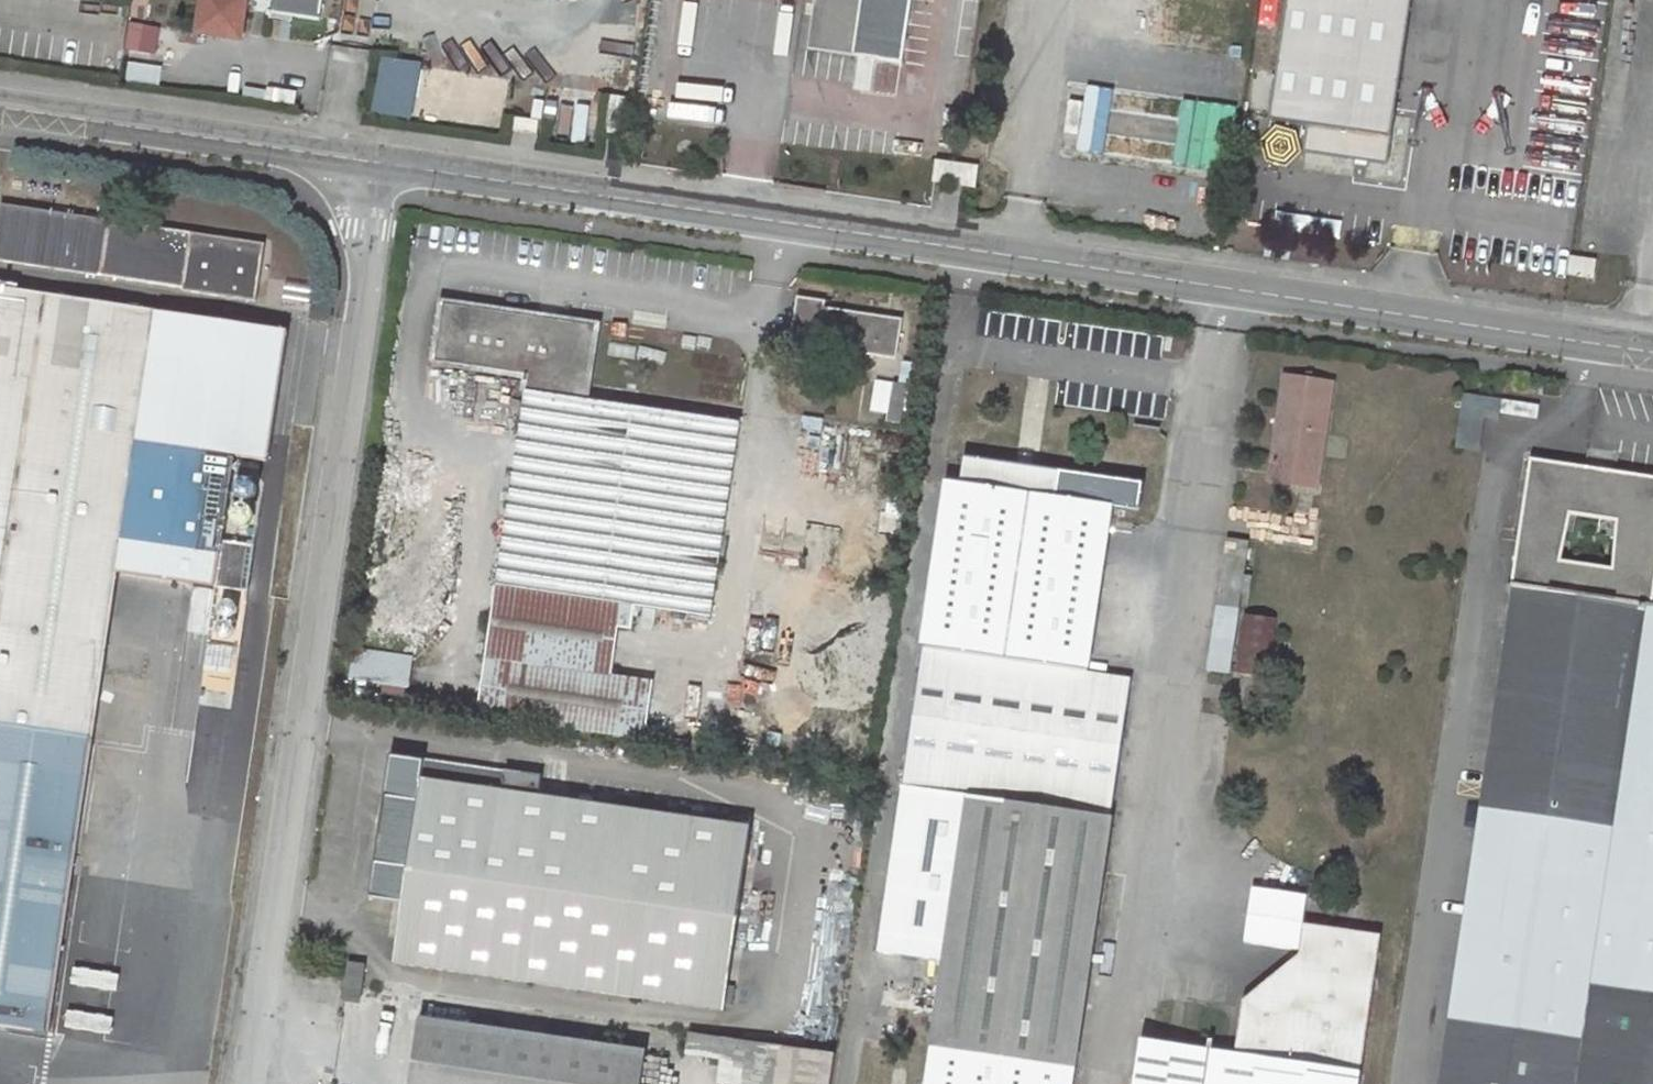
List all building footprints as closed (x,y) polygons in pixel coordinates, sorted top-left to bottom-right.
[(196,31),(239,38),(245,0),(201,0),(196,31)] [(267,13),(320,20),(323,0),(269,0),(267,13)] [(807,49),(902,63),(911,0),(815,0),(807,49)] [(1303,152),(1387,164),(1410,0),(1286,0),(1269,119),(1307,125),(1303,152)] [(385,57),(375,114),(414,120),(424,64),(385,57)] [(132,62),(129,79),(160,83),(163,67),(132,62)] [(610,94),(604,132),(625,135),(631,98),(610,94)] [(516,131),(539,135),(542,121),(518,117),(516,131)] [(937,160),(934,181),(955,184),(958,163),(937,160)] [(958,163),(955,184),(973,187),(976,166),(958,163)] [(0,204),(0,261),(100,276),(103,252),(117,255),(114,278),(255,299),(264,242),(0,204)] [(100,276),(114,278),(117,255),(103,252),(100,276)] [(1572,258),(1570,275),(1594,279),(1597,262),(1572,258)] [(284,301),(289,268),(273,265),(268,299),(284,301)] [(235,458),(137,443),(156,312),(0,288),(0,1026),(48,1032),(122,543),(219,558),(235,458)] [(797,298),(792,329),(799,330),(798,346),(895,360),(902,320),(824,308),(825,301),(797,298)] [(652,682),(610,676),(620,617),(634,619),(636,605),(709,616),(739,424),(584,401),(595,327),(443,304),(435,362),(528,376),(476,716),(643,740),(652,682)] [(177,336),(179,333),(180,332),(180,329),(180,325),(177,321),(175,319),(170,318),(165,319),(161,324),(160,329),(161,334),(167,338),(170,339),(173,338),(177,336)] [(792,329),(789,345),(798,346),(799,330),(792,329)] [(156,359),(158,362),(160,363),(166,366),(173,364),(177,360),(178,355),(176,348),(171,345),(166,344),(160,346),(157,351),(155,354),(156,359)] [(1285,374),(1271,472),(1298,476),(1297,488),(1316,491),(1332,381),(1285,374)] [(876,381),(872,405),(888,407),(886,422),(899,424),(906,386),(876,381)] [(1487,398),(1464,395),(1456,447),(1479,452),(1485,417),(1487,398)] [(1539,405),(1487,398),(1485,417),(1499,419),(1499,413),(1538,418),(1539,405)] [(964,458),(959,483),(947,481),(938,544),(924,647),(905,785),(967,794),(939,988),(935,1015),(925,1083),(1072,1083),(1131,679),(1088,673),(1112,506),(1139,509),(1142,484),(964,458)] [(1448,1051),(1410,1046),(1406,1083),(1652,1083),(1652,606),(1652,605),(1652,597),(1652,477),(1530,458),(1511,585),(1490,581),(1488,594),(1497,612),(1511,615),(1448,1051)] [(1271,472),(1269,484),(1297,488),(1298,476),(1271,472)] [(1228,538),(1220,593),(1241,596),(1241,593),(1248,549),(1249,541),(1228,538)] [(930,544),(915,646),(924,647),(938,544),(930,544)] [(1248,549),(1241,593),(1249,594),(1256,550),(1248,549)] [(1220,593),(1217,604),(1239,607),(1241,596),(1220,593)] [(636,605),(635,614),(688,622),(689,613),(636,605)] [(355,648),(350,679),(407,687),(412,658),(355,648)] [(750,828),(539,797),(542,778),(391,755),(375,862),(409,867),(396,962),(723,1010),(737,922),(763,926),(766,910),(739,906),(750,828)] [(872,788),(805,779),(803,795),(854,803),(839,902),(855,904),(872,788)] [(1306,926),(1298,981),(1244,1001),(1236,1061),(1227,1059),(1227,1053),(1182,1047),(1180,1057),(1164,1055),(1165,1045),(1141,1041),(1135,1083),(1358,1083),(1379,936),(1306,926)] [(349,962),(347,977),(363,980),(366,964),(349,962)] [(347,977),(344,1001),(360,1003),(363,980),(347,977)] [(939,988),(884,980),(880,1006),(935,1015),(939,988)] [(424,1025),(415,1083),(638,1083),(642,1055),(424,1025)] [(719,1083),(831,1083),(836,1054),(689,1033),(687,1054),(722,1060),(719,1083)] [(1182,1047),(1165,1045),(1164,1055),(1180,1057),(1182,1047)]
